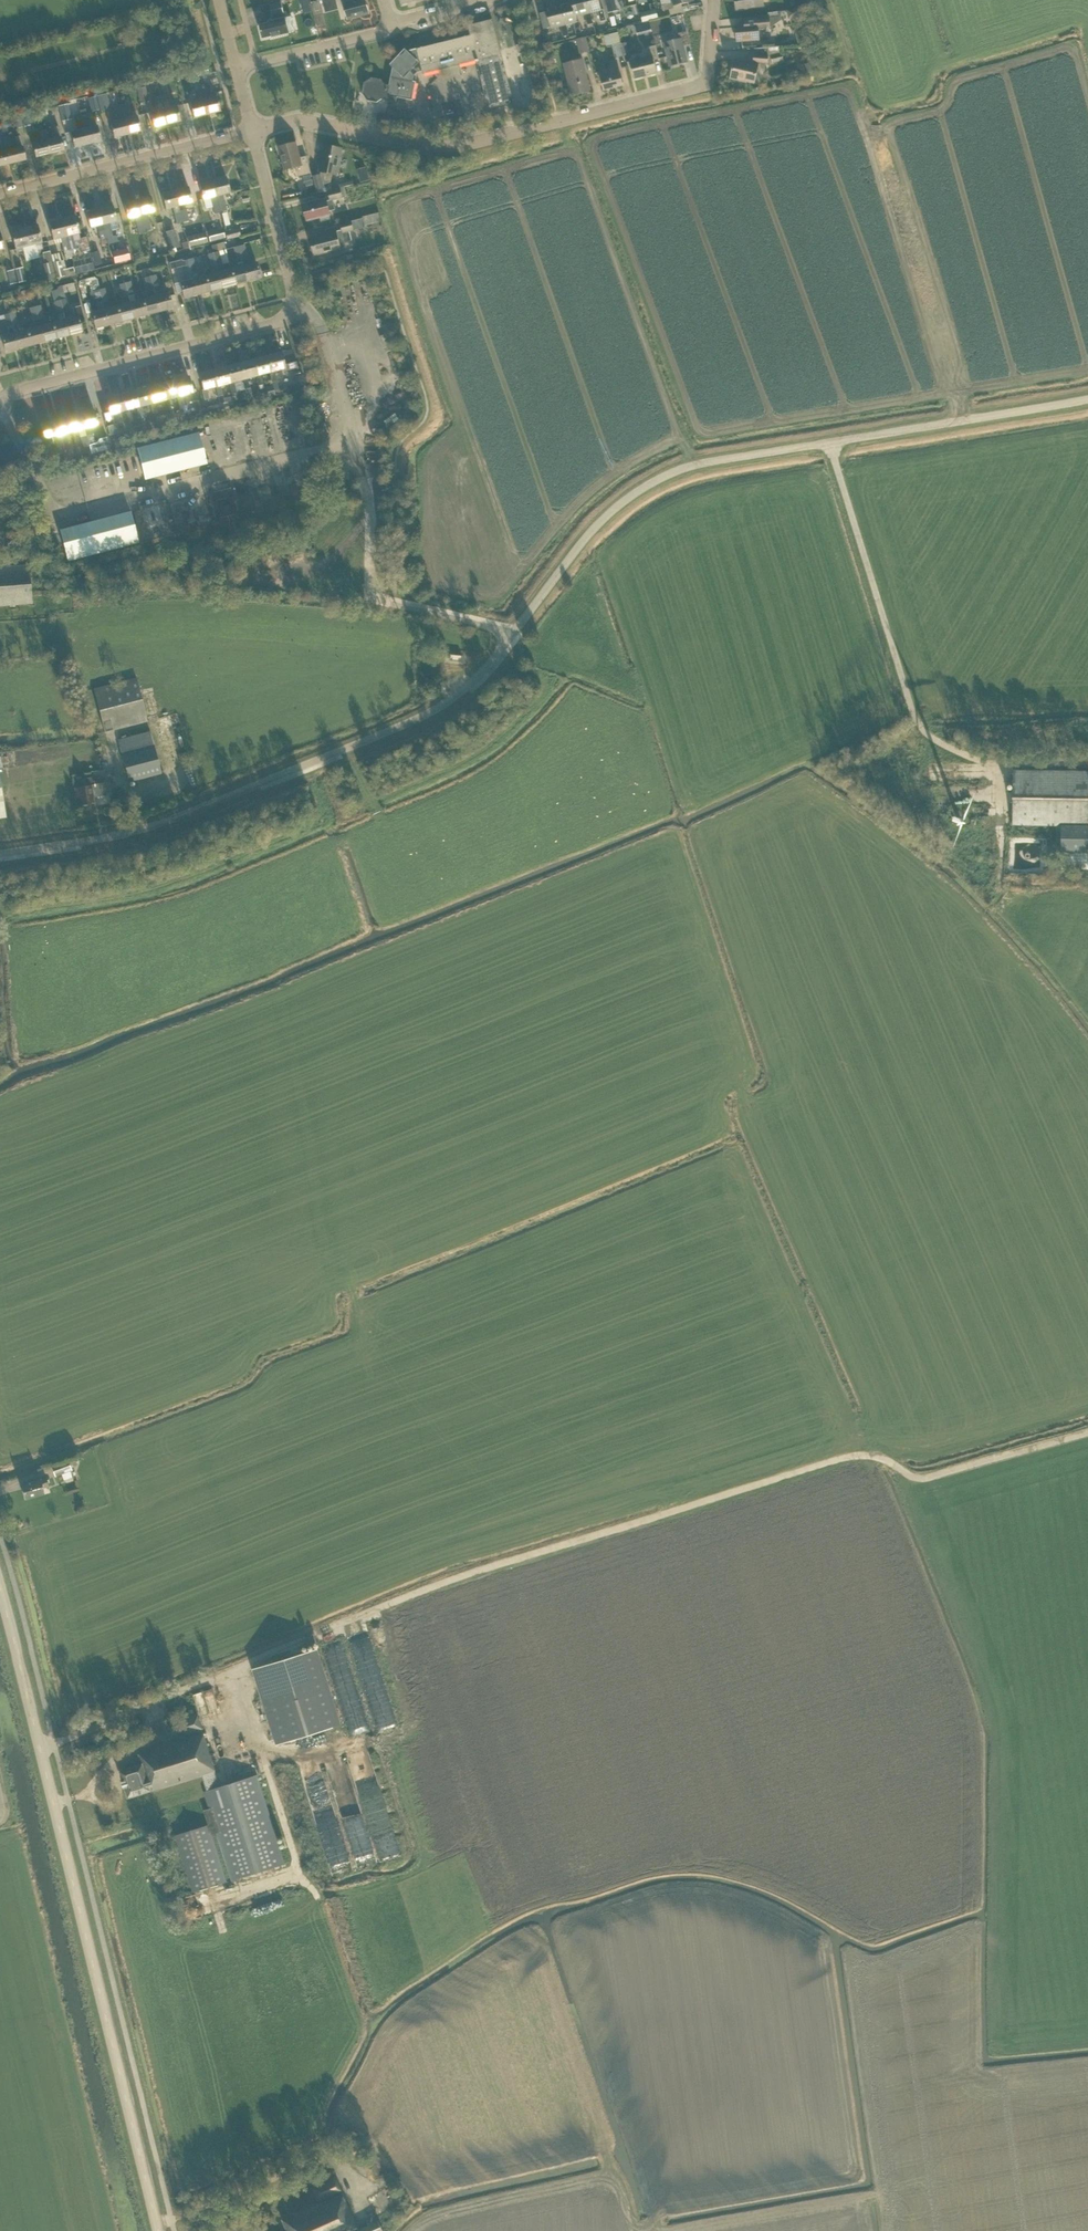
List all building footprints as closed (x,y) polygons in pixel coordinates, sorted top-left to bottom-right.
[(369,14),(366,0),(358,0),(344,3),(348,19),(369,14)] [(587,10),(585,0),(571,0),(571,1),(575,17),(576,16),(585,14),(588,25),(593,24),(590,13),(588,13),(587,10)] [(587,10),(588,13),(590,13),(598,11),(601,22),(606,21),(603,9),(601,10),(599,0),(585,0),(587,10)] [(615,0),(605,0),(608,13),(618,11),(615,0)] [(672,3),(661,6),(663,11),(674,8),(673,6),(694,1),(693,0),(671,0),(672,3)] [(736,10),(765,6),(764,0),(735,0),(736,10)] [(576,16),(575,17),(571,1),(559,4),(564,25),(566,25),(573,23),(576,34),(582,32),(579,21),(577,22),(576,16)] [(281,2),(270,4),(273,17),(284,14),(281,2)] [(564,25),(559,4),(545,8),(546,12),(540,14),(544,30),(560,26),(563,37),(569,36),(566,25),(564,25)] [(656,9),(652,10),(640,13),(643,22),(658,18),(656,10),(656,9)] [(681,14),(671,17),(673,25),(683,22),(681,14)] [(758,29),(770,28),(769,17),(744,19),(745,25),(735,26),(737,42),(759,40),(758,29)] [(260,25),(263,38),(272,36),(272,37),(289,33),(285,18),(268,22),(269,23),(260,25)] [(442,43),(435,45),(433,43),(430,42),(427,43),(425,45),(424,47),(417,49),(407,52),(405,51),(392,65),(393,66),(389,85),(385,85),(383,82),(372,78),(364,83),(362,92),(368,100),(377,102),(382,99),(396,102),(397,97),(412,100),(416,81),(413,81),(417,72),(422,70),(423,74),(476,60),(488,108),(513,102),(492,19),(468,25),(468,26),(464,27),(460,29),(454,35),(450,37),(444,39),(443,40),(442,42),(442,43)] [(652,30),(651,24),(637,27),(638,34),(652,30)] [(795,29),(795,31),(798,45),(805,44),(800,26),(798,27),(796,28),(795,29)] [(687,61),(683,46),(690,44),(687,31),(677,33),(679,39),(664,42),(670,66),(687,61)] [(612,45),(621,43),(618,33),(610,35),(612,45)] [(576,39),(580,54),(589,52),(586,37),(576,39)] [(625,56),(622,43),(612,46),(615,58),(625,56)] [(636,78),(656,73),(653,60),(659,59),(656,45),(647,48),(650,56),(631,61),(636,78)] [(782,53),(783,52),(782,46),(769,48),(768,55),(768,56),(771,56),(782,53)] [(773,63),(784,60),(782,53),(771,56),(773,63)] [(730,78),(754,84),(757,70),(764,72),(766,64),(767,64),(768,56),(768,55),(754,54),(753,65),(735,60),(730,78)] [(563,63),(571,94),(590,90),(583,59),(563,63)] [(600,71),(604,90),(623,86),(616,60),(610,61),(612,68),(600,71)] [(196,69),(198,76),(211,73),(209,66),(196,69)] [(160,92),(167,90),(165,81),(158,83),(160,92)] [(205,84),(199,85),(207,114),(220,111),(216,96),(209,98),(205,84)] [(207,114),(199,85),(192,87),(196,101),(189,103),(193,118),(207,114)] [(148,100),(145,87),(137,89),(140,102),(148,100)] [(166,93),(160,95),(167,124),(181,121),(177,106),(170,107),(166,93)] [(97,96),(101,111),(110,109),(107,94),(97,96)] [(153,128),(167,124),(160,95),(154,96),(157,110),(149,112),(153,128)] [(99,110),(96,97),(88,98),(91,112),(99,110)] [(137,115),(130,117),(127,103),(120,105),(124,119),(127,134),(141,131),(137,115)] [(58,107),(62,122),(71,119),(68,104),(58,107)] [(127,134),(124,119),(120,105),(114,106),(118,120),(110,122),(114,138),(127,134)] [(87,113),(81,115),(87,144),(101,141),(97,125),(91,127),(87,113)] [(398,124),(399,118),(379,114),(378,119),(398,124)] [(74,148),(87,144),(81,115),(74,117),(78,130),(70,132),(74,148)] [(31,125),(28,116),(22,118),(24,127),(31,125)] [(22,127),(20,117),(13,118),(15,129),(22,127)] [(56,138),(49,140),(46,140),(50,154),(63,150),(60,137),(61,137),(58,126),(53,127),(56,138)] [(50,154),(46,140),(49,140),(46,129),(41,130),(44,141),(33,144),(36,157),(50,154)] [(11,149),(7,136),(0,138),(0,141),(2,151),(0,152),(0,166),(12,163),(8,150),(11,149)] [(18,147),(11,149),(8,150),(12,163),(25,160),(22,147),(23,146),(20,136),(15,137),(18,147)] [(296,167),(298,177),(311,173),(307,156),(300,158),(296,142),(279,147),(285,170),(296,167)] [(320,172),(321,174),(314,176),(318,190),(324,188),(323,184),(331,182),(333,174),(337,175),(342,150),(324,146),(319,172),(320,172)] [(304,176),(307,186),(313,184),(311,175),(304,176)] [(226,177),(213,181),(221,213),(227,211),(223,194),(230,193),(226,177)] [(221,213),(213,181),(199,184),(203,199),(211,198),(212,203),(210,203),(215,221),(222,219),(220,213),(221,213)] [(188,187),(175,190),(178,206),(192,202),(188,187)] [(343,200),(348,199),(345,187),(340,188),(342,198),(343,200)] [(326,199),(303,204),(307,221),(330,215),(329,211),(336,209),(333,200),(342,198),(340,188),(328,191),(331,201),(327,202),(326,199)] [(176,224),(183,223),(180,211),(178,206),(175,190),(161,194),(165,209),(172,207),(176,224)] [(151,196),(137,200),(145,231),(151,230),(147,213),(154,212),(151,196)] [(139,233),(145,231),(137,200),(123,203),(127,218),(135,217),(139,233)] [(113,206),(99,209),(107,238),(113,237),(110,223),(117,221),(113,206)] [(101,240),(107,238),(99,209),(86,213),(90,228),(97,226),(101,240)] [(186,209),(180,211),(183,223),(189,221),(186,209)] [(75,215),(62,219),(69,249),(74,248),(75,248),(72,235),(80,233),(75,215)] [(69,249),(62,219),(48,222),(53,240),(60,238),(63,251),(69,249)] [(312,238),(316,255),(340,249),(339,246),(347,244),(346,242),(352,241),(349,232),(354,231),(352,221),(341,224),(343,231),(336,232),(312,238)] [(38,225),(24,228),(32,259),(38,258),(34,244),(42,242),(38,225)] [(32,259),(24,228),(11,231),(15,249),(23,247),(26,260),(32,259)] [(240,236),(238,228),(225,231),(227,240),(240,236)] [(179,247),(175,230),(166,232),(170,250),(179,247)] [(189,237),(191,247),(208,243),(206,233),(189,237)] [(108,244),(118,241),(117,236),(113,237),(107,238),(108,244)] [(82,252),(89,250),(86,237),(79,239),(82,252)] [(217,244),(219,251),(225,249),(224,242),(217,244)] [(242,259),(244,265),(248,281),(261,278),(257,262),(249,264),(244,245),(239,246),(242,259)] [(237,261),(242,259),(239,246),(233,248),(237,261)] [(74,266),(78,265),(74,248),(69,249),(74,266)] [(54,269),(49,251),(43,253),(47,270),(54,269)] [(93,259),(100,257),(98,251),(92,253),(93,259)] [(119,262),(127,260),(131,260),(128,251),(113,255),(115,263),(119,262)] [(219,251),(213,252),(223,288),(235,285),(231,269),(224,270),(219,251)] [(213,273),(206,275),(210,291),(223,288),(213,252),(207,254),(213,273)] [(193,258),(188,259),(197,295),(210,291),(206,275),(198,277),(193,258)] [(135,269),(143,267),(141,259),(133,261),(135,269)] [(169,263),(170,269),(183,266),(182,261),(182,259),(169,263)] [(197,295),(188,259),(182,261),(187,280),(180,282),(184,298),(197,295)] [(248,281),(244,265),(242,259),(237,261),(238,267),(231,269),(235,285),(248,281)] [(64,277),(61,261),(53,263),(57,278),(64,277)] [(76,274),(94,269),(92,263),(75,267),(76,274)] [(26,281),(23,268),(15,270),(18,283),(26,281)] [(63,270),(65,278),(76,275),(74,268),(63,270)] [(17,283),(14,270),(7,272),(10,284),(17,283)] [(150,276),(159,311),(172,308),(168,292),(161,294),(155,275),(150,276)] [(149,297),(142,298),(147,315),(159,311),(150,276),(144,278),(149,297)] [(99,289),(96,279),(94,277),(87,278),(91,292),(93,291),(99,289)] [(81,294),(86,293),(83,279),(80,280),(78,283),(81,294)] [(128,296),(129,302),(134,318),(147,315),(142,298),(135,300),(130,281),(125,283),(128,296)] [(123,297),(128,296),(125,283),(119,284),(123,297)] [(99,289),(103,302),(108,301),(104,288),(99,289)] [(55,301),(60,300),(57,289),(52,290),(55,301)] [(103,302),(99,289),(93,291),(99,310),(91,312),(95,328),(108,325),(104,308),(105,308),(103,302)] [(66,298),(60,300),(64,313),(69,311),(66,298)] [(57,338),(69,335),(65,319),(64,313),(60,300),(55,301),(60,321),(52,323),(57,338)] [(129,302),(117,305),(121,321),(134,318),(129,302)] [(117,305),(105,308),(104,308),(108,325),(121,321),(117,305)] [(40,306),(35,307),(38,320),(44,318),(40,306)] [(65,319),(69,335),(82,332),(80,322),(85,321),(81,306),(73,308),(75,317),(65,319)] [(33,321),(38,320),(35,307),(29,309),(33,321)] [(9,313),(13,326),(18,325),(15,312),(9,313)] [(9,313),(4,315),(7,328),(13,326),(9,313)] [(52,323),(40,326),(44,342),(57,338),(52,323)] [(13,327),(13,326),(7,328),(9,334),(1,336),(6,352),(19,348),(14,333),(13,327)] [(40,326),(27,329),(31,345),(44,342),(40,326)] [(19,348),(31,345),(27,329),(14,333),(19,348)] [(280,352),(267,355),(271,372),(269,372),(272,382),(277,381),(274,371),(285,368),(282,358),(280,352)] [(294,354),(282,358),(285,368),(285,370),(297,367),(294,354)] [(253,359),(258,375),(256,376),(258,386),(263,384),(260,375),(269,372),(271,372),(267,355),(253,359)] [(240,362),(244,379),(242,379),(245,389),(250,388),(247,378),(256,376),(258,375),(253,359),(240,362)] [(240,362),(226,366),(231,382),(229,383),(231,393),(236,391),(234,382),(242,379),(244,379),(240,362)] [(229,383),(231,382),(226,366),(213,370),(217,386),(215,387),(218,396),(223,395),(220,385),(229,383)] [(217,386),(213,370),(199,373),(203,389),(202,390),(204,400),(209,398),(207,389),(215,387),(217,386)] [(188,376),(174,380),(179,396),(177,397),(179,406),(184,405),(182,395),(193,393),(188,376)] [(177,397),(179,396),(174,380),(161,383),(165,400),(163,400),(166,410),(171,409),(168,399),(177,397)] [(155,402),(163,400),(165,400),(161,383),(148,387),(152,403),(150,404),(152,413),(157,412),(155,402)] [(275,395),(272,385),(260,389),(262,398),(275,395)] [(150,404),(152,403),(148,387),(134,390),(139,407),(137,407),(139,417),(144,416),(141,406),(150,404)] [(121,394),(125,410),(123,411),(126,420),(130,419),(128,410),(137,407),(139,407),(134,390),(121,394)] [(125,410),(121,394),(107,397),(108,404),(101,406),(105,420),(112,418),(111,414),(123,411),(125,410)] [(85,428),(86,435),(89,446),(96,444),(95,443),(91,427),(98,425),(94,410),(81,413),(85,428)] [(172,422),(186,419),(184,411),(171,415),(172,422)] [(71,432),(85,428),(81,413),(67,417),(71,432)] [(158,424),(171,420),(169,413),(156,417),(158,424)] [(157,421),(155,414),(145,416),(147,424),(157,421)] [(54,420),(58,435),(63,453),(69,451),(64,434),(71,432),(67,417),(54,420)] [(58,435),(54,420),(40,424),(44,439),(52,437),(57,455),(63,453),(58,435)] [(110,435),(116,433),(114,424),(107,426),(110,435)] [(137,448),(145,479),(207,463),(199,432),(137,448)] [(89,446),(86,435),(80,436),(83,448),(89,446)] [(92,454),(109,449),(106,437),(99,438),(96,442),(95,443),(96,444),(89,446),(92,454)] [(47,462),(44,450),(35,452),(38,464),(47,462)] [(217,519),(236,514),(229,487),(210,493),(217,519)] [(200,522),(208,521),(205,504),(197,505),(200,522)] [(136,529),(144,528),(141,510),(133,511),(136,529)] [(60,530),(68,561),(138,542),(130,511),(92,521),(60,530)] [(7,539),(9,547),(20,545),(18,537),(7,539)] [(32,603),(29,565),(0,567),(0,606),(32,603)] [(147,721),(136,678),(93,689),(105,732),(147,721)] [(118,739),(129,781),(161,773),(150,731),(118,739)] [(1087,869),(1087,771),(1013,770),(1013,825),(1056,825),(1056,831),(1062,832),(1061,868),(1087,869)] [(105,786),(104,778),(94,780),(93,777),(85,778),(86,785),(75,787),(76,797),(79,796),(80,805),(94,803),(92,788),(105,786)] [(956,805),(957,788),(936,788),(936,805),(956,805)] [(71,1471),(67,1460),(51,1466),(55,1477),(71,1471)] [(21,1485),(25,1499),(43,1494),(42,1488),(48,1486),(46,1478),(21,1485)] [(276,1744),(341,1724),(318,1649),(253,1669),(276,1744)] [(394,1710),(374,1713),(376,1727),(397,1724),(394,1710)] [(356,1725),(350,1726),(353,1736),(367,1732),(366,1726),(357,1728),(356,1725)] [(284,1863),(257,1775),(220,1787),(203,1733),(138,1753),(142,1764),(120,1771),(128,1797),(155,1789),(156,1791),(202,1776),(207,1791),(204,1792),(209,1808),(204,1810),(209,1825),(175,1835),(193,1892),(227,1882),(212,1835),(217,1833),(232,1880),(284,1863)] [(356,2222),(336,2177),(312,2187),(319,2202),(281,2218),(287,2230),(383,2230),(384,2230),(378,2221),(359,2229),(356,2222)]
